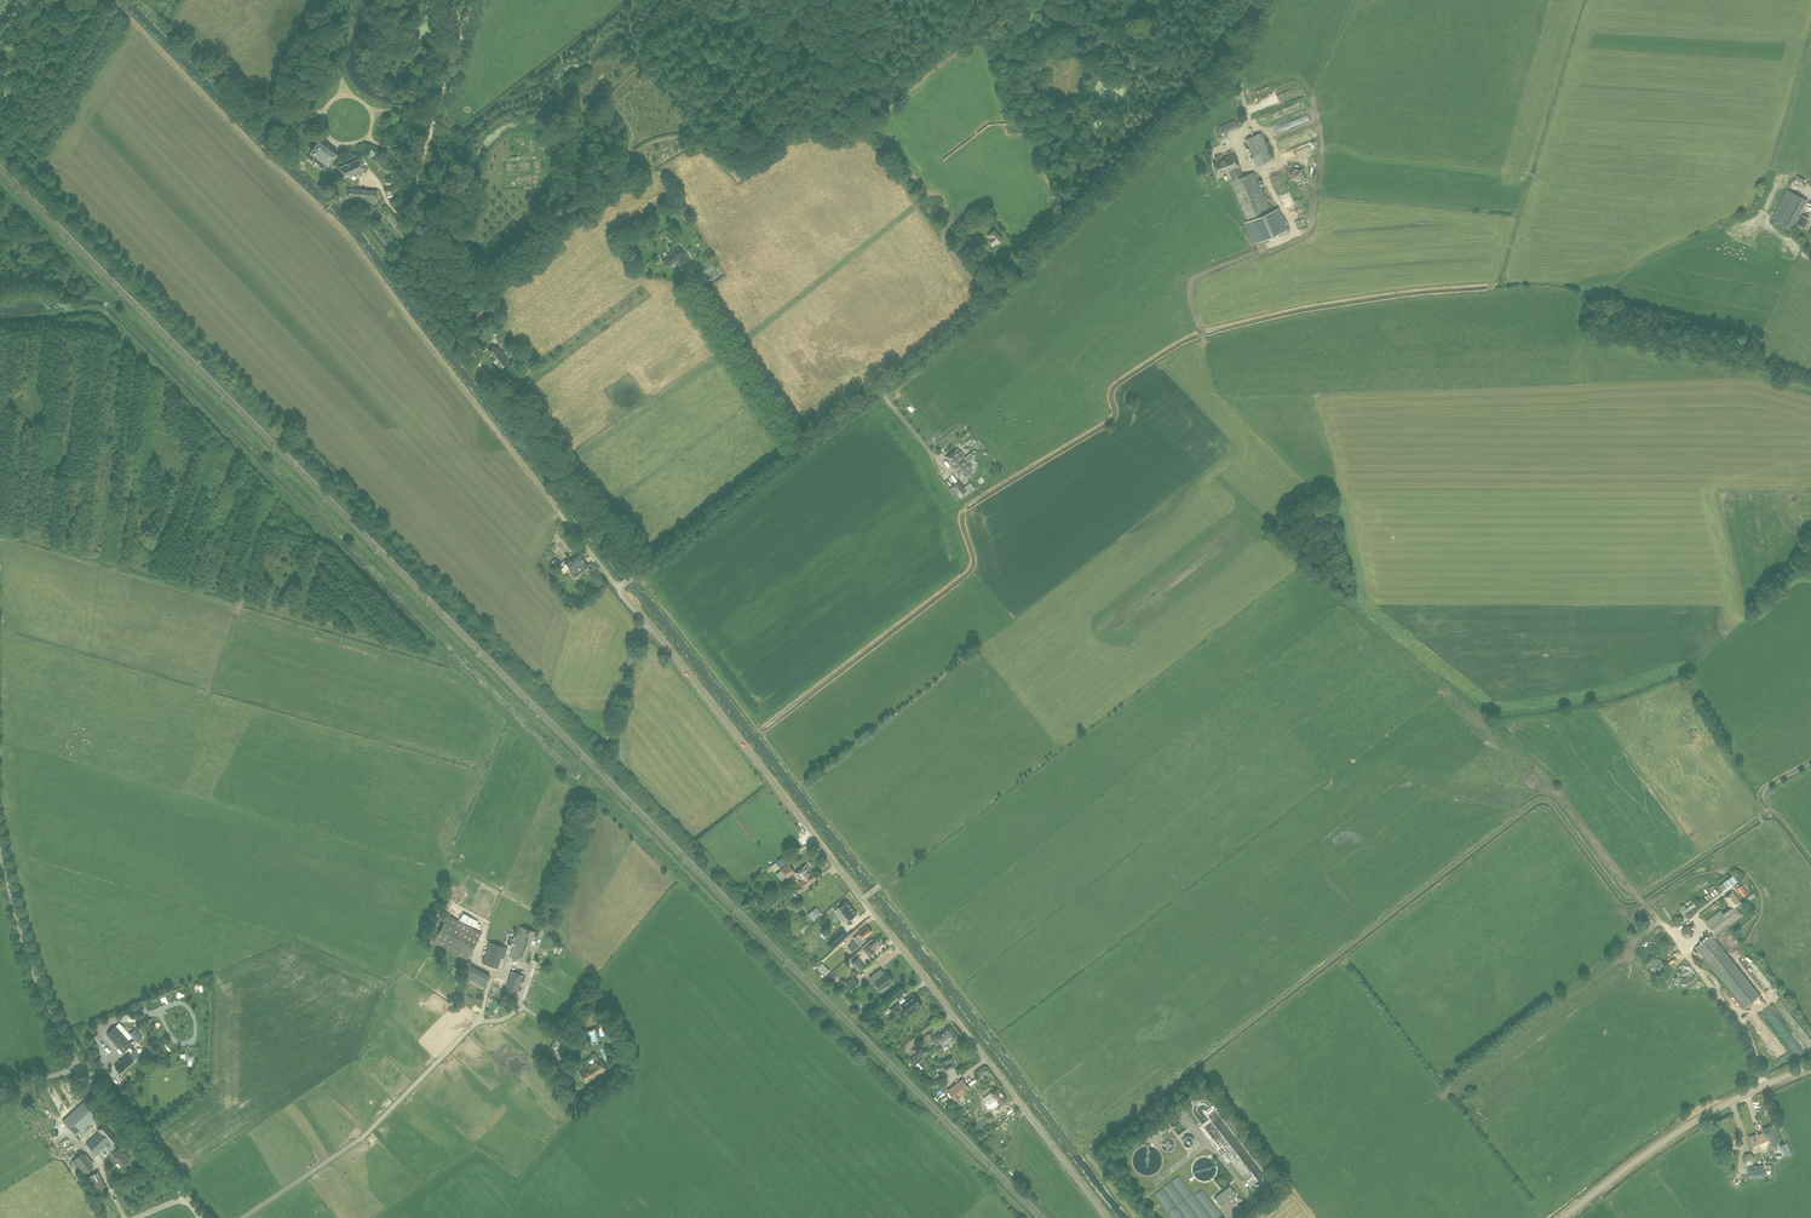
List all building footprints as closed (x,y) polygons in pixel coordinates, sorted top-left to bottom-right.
[(1272,122),(1268,123),(1273,136),(1317,122),(1313,109),(1272,122)] [(1219,127),(1221,134),(1223,138),(1228,135),(1227,132),(1238,127),(1235,120),(1219,127)] [(1261,133),(1246,140),(1257,166),(1272,160),(1261,133)] [(1235,138),(1216,146),(1218,152),(1237,144),(1235,138)] [(337,154),(319,141),(310,152),(312,153),(309,158),(313,161),(313,163),(316,165),(319,165),(328,172),(331,167),(329,165),(337,154)] [(1219,177),(1230,172),(1240,168),(1234,153),(1223,158),(1222,154),(1215,157),(1217,160),(1213,162),(1219,177)] [(382,173),(388,169),(377,155),(372,159),(382,173)] [(1272,160),(1283,189),(1289,187),(1278,157),(1272,160)] [(361,158),(339,168),(343,178),(365,169),(361,158)] [(1295,171),(1297,171),(1297,176),(1303,176),(1303,168),(1300,168),(1300,163),(1295,163),(1295,171)] [(1243,176),(1240,168),(1230,172),(1234,180),(1231,181),(1248,221),(1246,222),(1255,243),(1287,230),(1278,209),(1271,212),(1255,172),(1243,176)] [(361,200),(362,190),(347,188),(347,199),(361,200)] [(377,191),(362,190),(361,200),(376,201),(377,191)] [(1792,228),(1808,200),(1789,190),(1773,218),(1792,228)] [(1295,215),(1307,212),(1304,202),(1292,205),(1295,215)] [(1808,218),(1802,215),(1797,224),(1803,227),(1808,218)] [(668,234),(673,240),(677,237),(671,231),(668,234)] [(1002,239),(995,231),(988,237),(990,239),(989,241),(993,245),(997,241),(998,242),(1002,239)] [(1805,241),(1806,234),(1795,233),(1795,243),(1796,243),(1796,241),(1805,241)] [(966,239),(971,244),(975,241),(970,236),(966,239)] [(630,245),(626,248),(630,254),(635,251),(630,245)] [(683,254),(678,246),(671,251),(672,253),(665,258),(670,266),(680,259),(682,262),(688,259),(686,256),(684,257),(682,254),(683,254)] [(716,268),(713,263),(701,270),(705,277),(709,274),(709,273),(716,268)] [(480,308),(475,316),(480,318),(484,311),(480,308)] [(495,337),(504,350),(508,347),(503,340),(505,339),(500,333),(495,337)] [(493,359),(502,352),(497,346),(495,348),(494,347),(488,351),(492,356),(491,356),(493,359)] [(508,359),(506,358),(513,353),(509,347),(508,347),(504,350),(502,352),(493,359),(496,363),(497,362),(501,367),(506,363),(505,362),(508,359)] [(970,436),(965,440),(968,444),(973,440),(970,436)] [(972,466),(965,458),(958,449),(947,458),(961,475),(972,466)] [(959,497),(966,491),(958,481),(951,487),(959,497)] [(576,576),(576,577),(589,567),(579,554),(570,561),(570,560),(566,562),(572,570),(570,572),(574,577),(576,576)] [(556,559),(552,562),(556,568),(560,565),(556,559)] [(795,872),(789,863),(781,869),(787,878),(789,876),(790,877),(792,876),(791,875),(795,872)] [(804,888),(819,877),(814,871),(812,872),(806,864),(795,873),(800,880),(798,881),(804,888)] [(1725,886),(1735,880),(1731,873),(1726,876),(1728,879),(1723,882),(1725,886)] [(1748,894),(1742,885),(1737,888),(1744,897),(1748,894)] [(1756,887),(1748,892),(1752,897),(1759,892),(1756,887)] [(1706,922),(1714,932),(1716,935),(1742,915),(1735,906),(1741,902),(1734,891),(1724,898),(1731,908),(1723,914),(1721,911),(1706,922)] [(849,920),(857,914),(847,901),(839,908),(849,920)] [(821,913),(817,908),(812,911),(816,917),(821,913)] [(484,986),(490,976),(471,965),(472,963),(466,960),(481,932),(448,915),(433,942),(446,950),(441,960),(461,971),(460,973),(484,986)] [(1695,929),(1689,919),(1683,922),(1689,933),(1695,929)] [(866,926),(859,933),(860,933),(853,939),(855,941),(851,944),(856,950),(860,947),(860,946),(866,941),(864,938),(872,932),(866,926)] [(515,936),(514,939),(509,938),(507,944),(512,946),(513,942),(515,943),(510,957),(525,962),(535,931),(520,927),(517,937),(515,936)] [(1760,995),(1737,966),(1715,939),(1717,937),(1716,935),(1714,932),(1696,947),(1721,979),(1744,1008),(1760,995)] [(841,941),(835,934),(827,941),(833,948),(841,941)] [(876,938),(873,940),(872,939),(862,948),(870,957),(875,953),(874,951),(875,950),(874,948),(880,942),(876,938)] [(1732,945),(1738,953),(1748,946),(1742,938),(1732,945)] [(506,947),(489,941),(482,962),(494,966),(497,956),(503,958),(506,947)] [(1652,974),(1654,975),(1658,975),(1660,974),(1662,972),(1664,969),(1664,966),(1663,962),(1660,960),(1656,958),(1653,959),(1650,961),(1648,964),(1647,967),(1648,970),(1649,972),(1652,974)] [(852,964),(859,971),(864,966),(858,959),(852,964)] [(887,972),(885,973),(881,968),(869,978),(875,985),(877,983),(882,990),(887,986),(888,987),(893,983),(892,982),(893,980),(887,972)] [(517,995),(523,975),(511,971),(505,991),(517,995)] [(494,984),(501,987),(504,980),(497,977),(494,984)] [(846,984),(851,990),(859,984),(854,977),(846,984)] [(917,1006),(920,1004),(914,996),(904,1004),(910,1012),(913,1010),(914,1011),(918,1007),(917,1006)] [(893,1010),(900,1005),(898,1001),(890,1007),(893,1010)] [(107,1034),(123,1052),(132,1044),(116,1026),(107,1034)] [(941,1042),(954,1032),(951,1027),(938,1037),(937,1035),(932,1039),(937,1045),(941,1042)] [(130,1034),(138,1042),(143,1037),(135,1029),(130,1034)] [(958,1037),(954,1032),(941,1042),(944,1047),(945,1047),(947,1045),(958,1037)] [(906,1048),(911,1053),(916,1047),(912,1042),(906,1048)] [(922,1049),(909,1060),(915,1066),(927,1054),(922,1049)] [(128,1054),(115,1066),(121,1073),(134,1060),(128,1054)] [(558,1066),(553,1057),(547,1060),(552,1069),(558,1066)] [(600,1059),(580,1072),(586,1083),(607,1069),(600,1059)] [(943,1066),(946,1072),(956,1067),(953,1061),(943,1066)] [(962,1079),(947,1090),(955,1100),(961,1095),(960,1094),(969,1088),(962,1079)] [(1000,1104),(1007,1099),(999,1088),(992,1093),(991,1093),(984,1098),(992,1110),(1000,1104)] [(107,1144),(114,1152),(117,1149),(112,1144),(117,1140),(83,1102),(63,1120),(80,1138),(94,1125),(100,1130),(85,1144),(95,1155),(107,1144)] [(1764,1133),(1758,1135),(1757,1135),(1757,1134),(1749,1137),(1754,1152),(1762,1149),(1767,1147),(1768,1149),(1778,1146),(1771,1126),(1763,1129),(1764,1133)] [(1788,1141),(1779,1144),(1784,1156),(1792,1153),(1788,1141)] [(125,1153),(124,1153),(119,1148),(117,1149),(114,1152),(111,1154),(121,1166),(130,1159),(125,1153)] [(81,1153),(72,1161),(83,1174),(92,1166),(81,1153)] [(1747,1164),(1752,1163),(1754,1158),(1751,1153),(1745,1155),(1744,1160),(1747,1164)] [(1748,1166),(1749,1179),(1764,1178),(1763,1165),(1748,1166)] [(98,1171),(88,1176),(98,1196),(108,1191),(98,1171)] [(123,1186),(121,1181),(115,1185),(114,1186),(117,1190),(123,1186)] [(1230,1186),(1214,1198),(1221,1206),(1237,1194),(1230,1186)]
